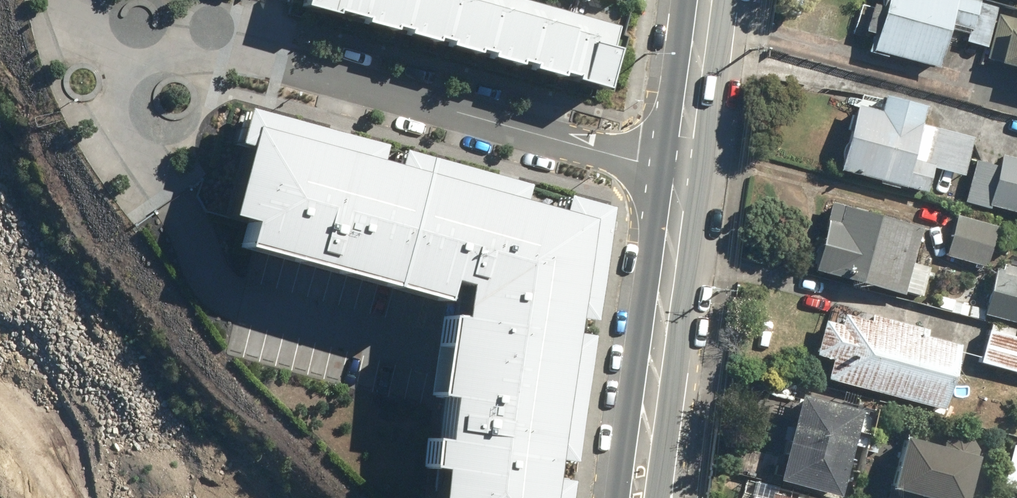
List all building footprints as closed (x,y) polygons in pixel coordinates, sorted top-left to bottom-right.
[(613,31),(501,0),(302,0),(298,13),(596,94),(613,31)] [(931,72),(943,31),(961,36),(959,44),(981,50),(993,8),(965,0),(875,0),(872,9),(858,5),(850,34),(864,38),(860,53),(931,72)] [(1016,89),(1016,21),(995,15),(980,65),(1011,75),(1008,87),(1016,89)] [(831,174),(919,197),(926,170),(962,179),(972,141),(917,127),(922,109),(853,91),(831,174)] [(248,105),(215,231),(447,291),(415,497),(564,497),(610,198),(248,105)] [(995,155),(992,165),(977,161),(965,206),(1016,219),(1016,161),(995,155)] [(915,238),(917,229),(826,203),(805,276),(917,308),(932,255),(922,252),(925,241),(915,238)] [(952,217),(940,258),(984,270),(995,229),(952,217)] [(988,269),(983,290),(966,286),(964,296),(943,291),(938,310),(1016,330),(1016,269),(998,265),(997,271),(988,269)] [(830,324),(822,322),(811,360),(825,364),(820,381),(940,414),(960,341),(867,315),(865,321),(833,313),(830,324)] [(981,331),(972,367),(1016,378),(1016,339),(981,331)] [(751,446),(743,477),(821,497),(832,497),(856,412),(791,394),(775,452),(751,446)] [(895,440),(879,497),(961,497),(964,486),(959,485),(966,459),(895,440)] [(1010,445),(1003,491),(1016,493),(1016,446),(1010,445)]
